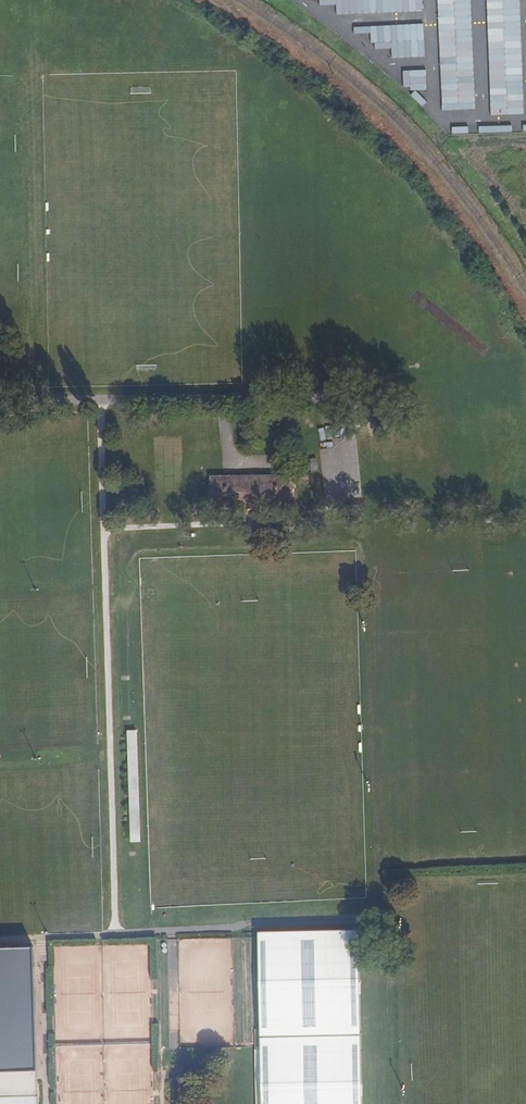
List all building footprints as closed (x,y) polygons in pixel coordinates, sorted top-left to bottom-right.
[(213,479),(213,506),(289,505),(288,478),(213,479)] [(256,1045),(256,1103),(357,1103),(356,1033),(355,927),(304,929),(255,931),(256,1037),(256,1045)] [(59,1103),(154,1103),(153,1044),(58,1046),(59,1103)] [(7,1072),(1,1089),(0,1089),(0,1092),(11,1097),(30,1095),(28,1077),(30,1072),(26,1071),(7,1072)]
